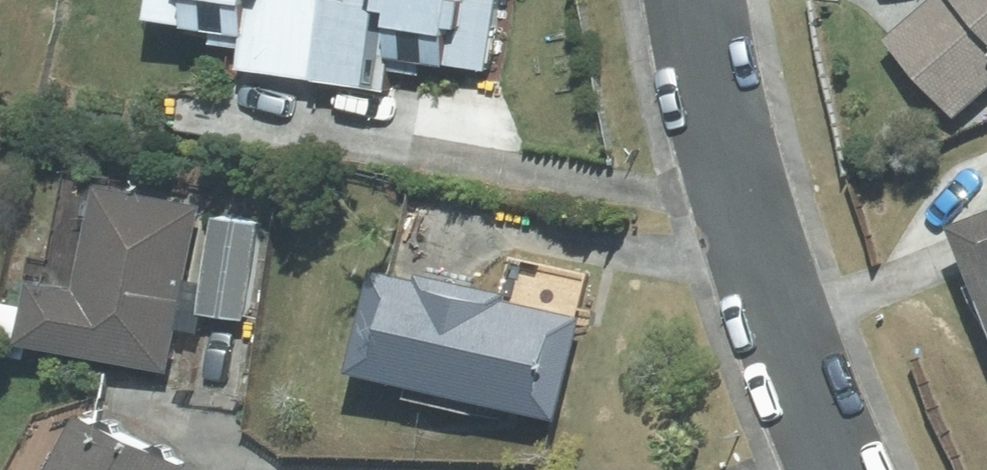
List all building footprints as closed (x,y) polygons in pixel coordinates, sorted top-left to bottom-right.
[(171,11),(233,22),(265,27),(270,0),(172,0),(171,11)] [(265,27),(262,45),(259,63),(289,68),(324,74),(337,0),(270,0),(265,27)] [(324,74),(360,81),(398,87),(402,66),(405,50),(413,2),(401,0),(337,0),(324,74)] [(413,2),(405,50),(433,55),(496,66),(507,0),(401,0),(413,2)] [(975,0),(939,0),(927,10),(899,35),(968,113),(986,97),(986,13),(975,0)] [(986,13),(986,0),(975,0),(986,13)] [(265,27),(233,22),(231,31),(230,39),(262,45),(265,27)] [(430,71),(433,55),(405,50),(402,66),(430,71)] [(212,204),(112,184),(92,284),(48,275),(41,306),(35,339),(40,340),(179,368),(188,325),(198,276),(212,204)] [(977,215),(986,241),(986,212),(977,215)] [(270,220),(227,214),(217,281),(213,310),(235,313),(256,316),(270,220)] [(396,260),(370,363),(573,415),(598,317),(599,313),(526,294),(528,285),(442,264),(441,271),(396,260)] [(217,281),(198,276),(188,325),(210,328),(213,310),(217,281)] [(8,299),(0,339),(0,350),(36,357),(40,340),(35,339),(41,306),(8,299)] [(99,407),(67,469),(198,469),(204,459),(99,407)]
